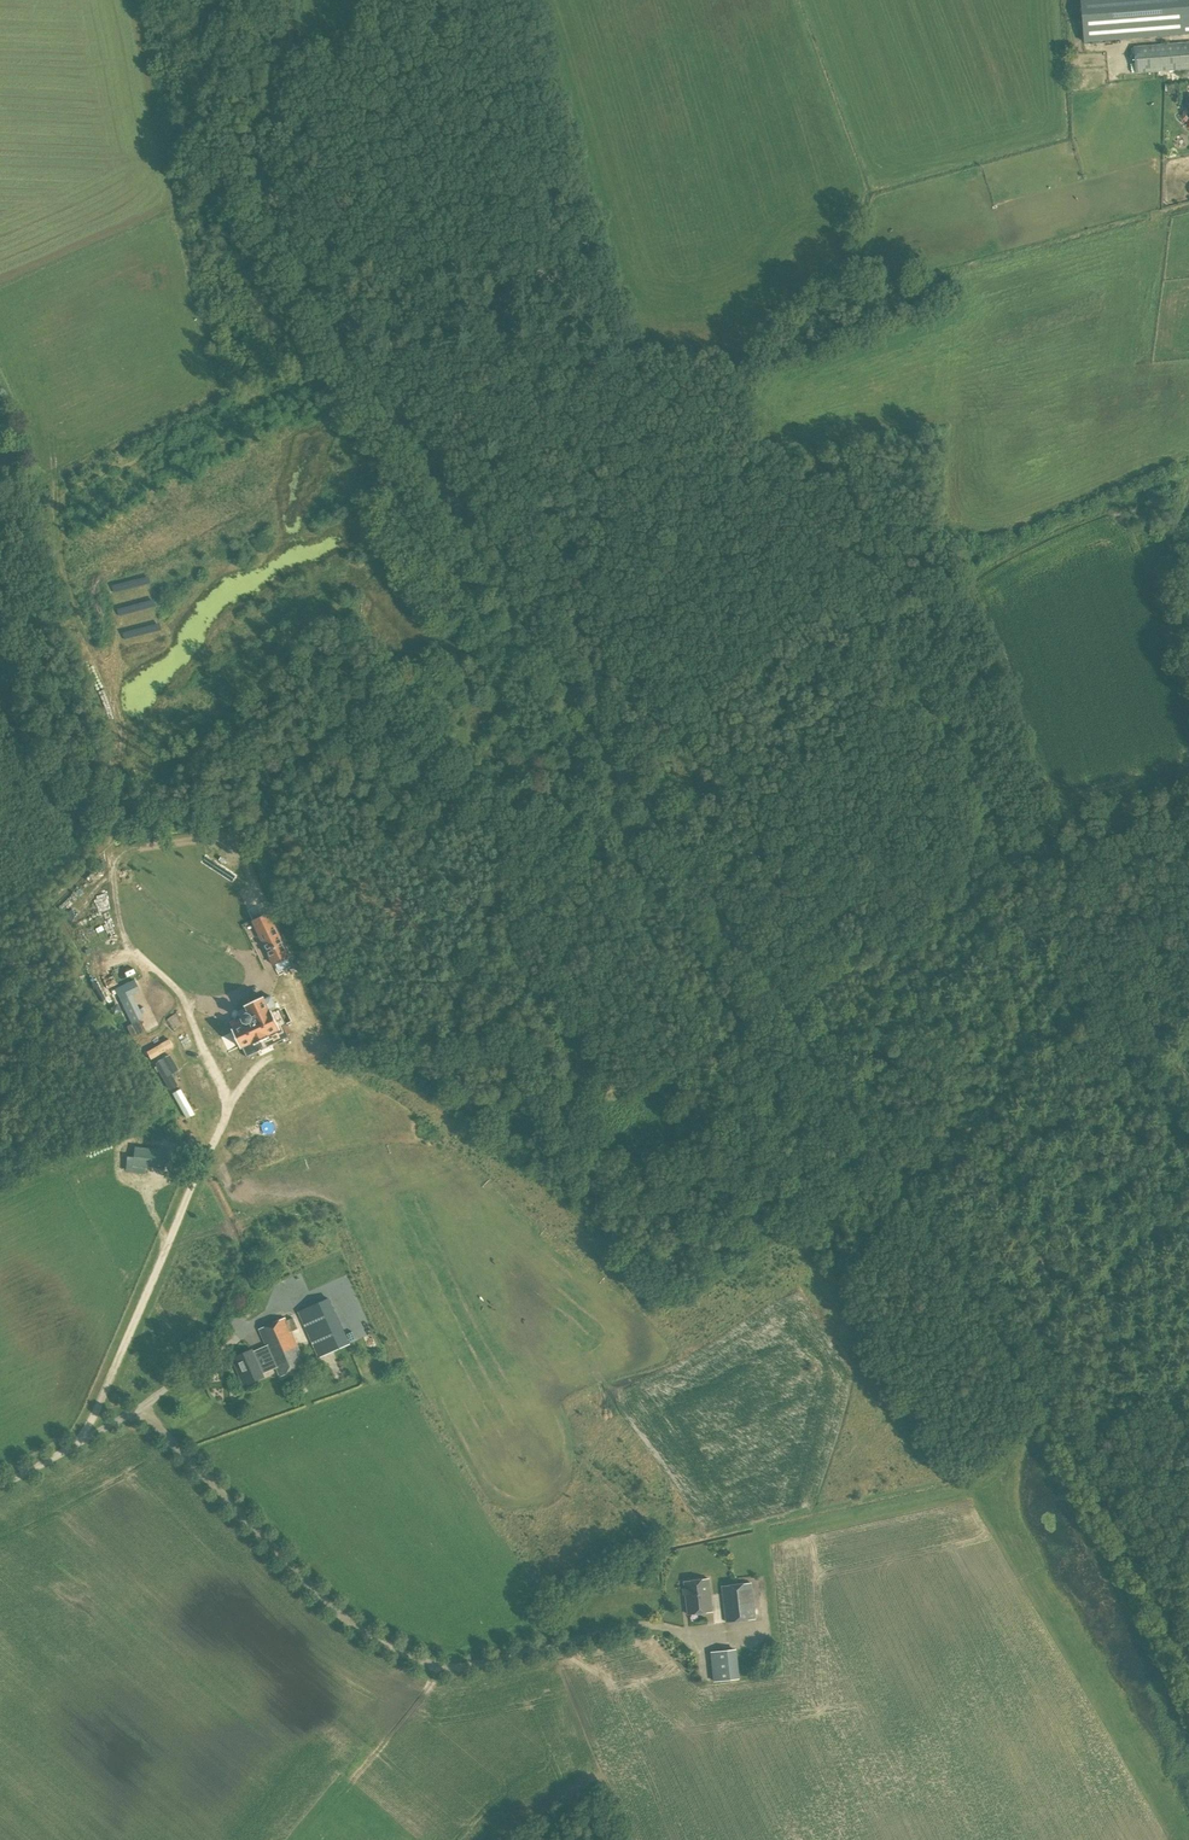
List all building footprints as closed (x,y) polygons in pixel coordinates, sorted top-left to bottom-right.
[(1188,33),(1188,0),(1081,0),(1084,41),(1188,33)] [(1134,46),(1135,73),(1188,69),(1188,43),(1134,46)] [(289,962),(267,919),(251,927),(272,970),(289,962)] [(115,989),(132,1024),(138,1020),(127,997),(129,990),(137,987),(134,980),(115,989)] [(270,997),(263,1001),(261,999),(244,1011),(250,1019),(247,1019),(244,1021),(243,1025),(245,1028),(248,1029),(234,1038),(246,1055),(258,1047),(260,1050),(273,1041),(271,1038),(284,1030),(272,1013),(271,1014),(269,1012),(276,1007),(270,997)] [(279,1278),(277,1285),(285,1288),(287,1281),(279,1278)] [(319,1357),(349,1344),(329,1298),(299,1312),(319,1357)] [(298,1329),(293,1318),(286,1320),(285,1318),(259,1329),(266,1345),(253,1351),(252,1349),(235,1357),(247,1384),(264,1376),(263,1373),(272,1369),(276,1368),(280,1377),(306,1365),(306,1364),(308,1363),(302,1349),(300,1350),(291,1331),(298,1329)] [(684,1581),(688,1614),(713,1611),(709,1578),(684,1581)] [(727,1622),(755,1619),(751,1583),(722,1586),(727,1622)] [(714,1682),(740,1679),(737,1649),(710,1652),(714,1682)]
